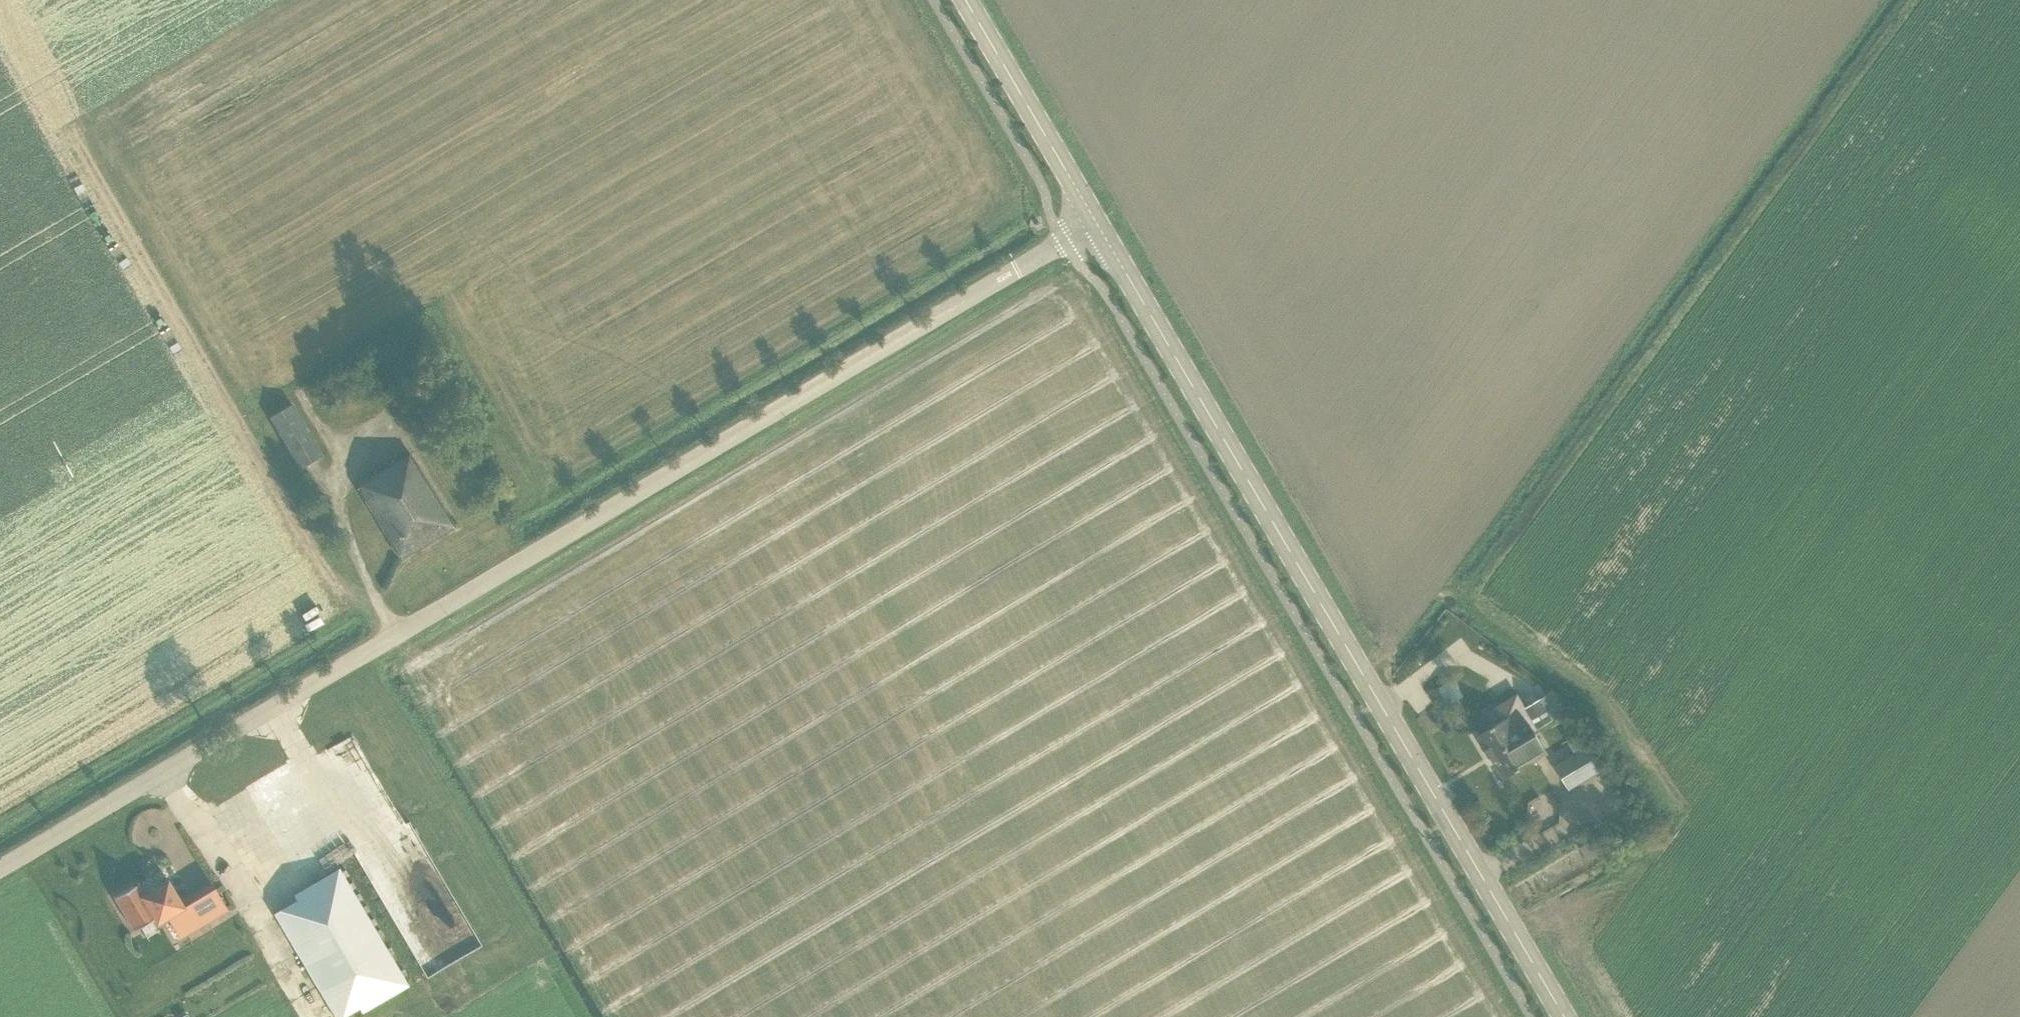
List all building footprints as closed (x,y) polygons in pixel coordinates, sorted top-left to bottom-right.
[(300,469),(324,455),(294,402),(271,416),(300,469)] [(373,477),(360,487),(402,558),(456,525),(411,451),(372,474),(373,477)] [(1480,734),(1493,756),(1536,730),(1564,714),(1552,695),(1543,700),(1542,698),(1527,706),(1519,692),(1487,711),(1495,725),(1480,734)] [(1493,756),(1507,778),(1549,752),(1536,731),(1493,756)] [(1603,770),(1588,746),(1580,733),(1569,740),(1577,753),(1557,765),(1571,789),(1603,770)] [(1601,854),(1593,840),(1581,846),(1589,861),(1601,854)] [(337,1016),(343,1016),(359,1008),(363,1013),(411,985),(341,867),(294,893),(296,899),(280,908),(276,913),(337,1016)] [(136,929),(156,917),(159,922),(180,910),(193,930),(208,921),(196,901),(187,906),(170,879),(147,892),(146,891),(145,891),(146,893),(143,895),(136,885),(116,897),(136,929)]
